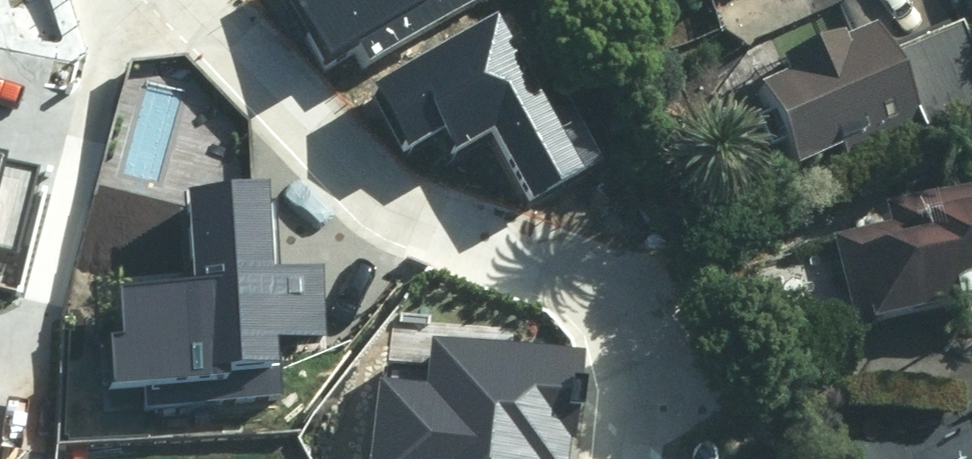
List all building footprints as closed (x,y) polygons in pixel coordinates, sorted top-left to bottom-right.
[(324,50),(353,35),(364,56),(471,0),(298,0),(324,50)] [(365,81),(405,152),(451,126),(461,143),(500,121),(538,188),(589,159),(500,4),(365,81)] [(967,28),(901,54),(891,30),(848,47),(841,29),(789,50),(799,76),(762,91),(794,172),(971,102),(971,39),(967,28)] [(19,264),(43,168),(0,157),(0,259),(19,264)] [(830,222),(856,339),(971,314),(971,190),(830,222)] [(104,334),(106,387),(142,385),(143,403),(282,396),(280,350),(314,349),(311,279),(275,281),(271,194),(180,199),(185,288),(110,292),(112,334),(104,334)] [(583,352),(429,331),(423,381),(384,375),(373,458),(568,458),(583,352)] [(918,458),(971,458),(971,434),(918,458)]
